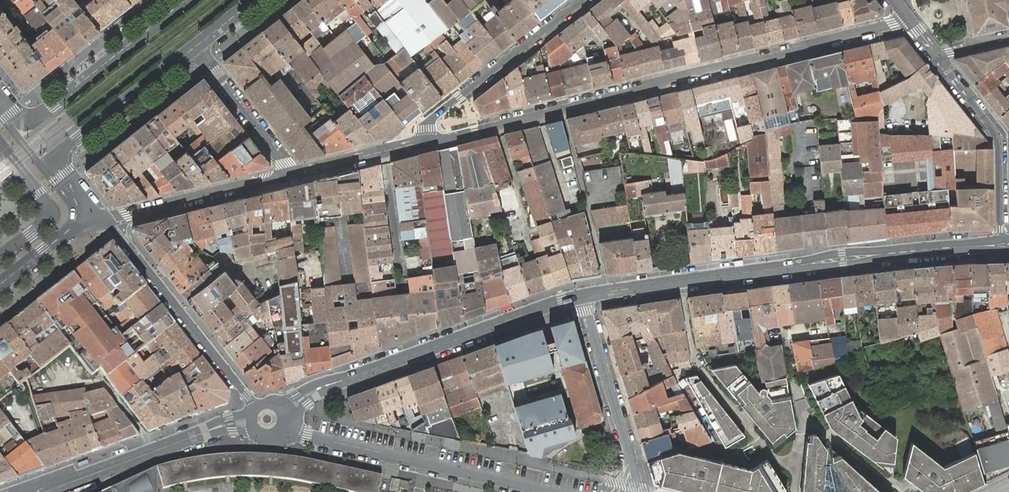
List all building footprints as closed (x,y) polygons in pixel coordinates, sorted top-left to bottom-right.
[(16,1),(26,13),(36,5),(34,1),(32,0),(17,0),(16,1)] [(34,1),(36,5),(54,26),(73,51),(88,40),(56,0),(32,0),(34,1)] [(88,40),(99,30),(75,0),(56,0),(88,40)] [(99,30),(106,25),(112,20),(96,0),(75,0),(99,30)] [(112,20),(131,5),(127,0),(96,0),(112,20)] [(292,8),(309,30),(313,36),(314,37),(327,27),(306,0),(302,0),(292,8)] [(327,27),(329,29),(332,27),(331,23),(337,18),(322,0),(306,0),(327,27)] [(338,0),(322,0),(337,18),(346,12),(338,0)] [(346,12),(352,19),(366,35),(376,27),(373,23),(362,10),(355,0),(338,0),(346,12)] [(362,10),(373,23),(376,27),(376,28),(384,22),(376,11),(375,10),(374,9),(372,7),(368,1),(367,0),(355,0),(362,10)] [(368,1),(372,7),(374,9),(375,10),(380,6),(380,5),(386,0),(367,0),(368,1)] [(396,53),(403,48),(410,56),(424,46),(428,43),(441,34),(448,29),(428,4),(425,0),(390,0),(376,11),(384,22),(376,28),(387,41),(396,53)] [(428,4),(448,29),(452,26),(456,31),(463,40),(482,64),(501,49),(471,11),(484,0),(433,0),(428,4)] [(484,0),(471,11),(501,49),(514,39),(494,13),(490,7),(484,0)] [(505,4),(498,10),(493,5),(490,7),(494,13),(514,39),(539,19),(524,0),(510,0),(505,4)] [(539,19),(564,0),(524,0),(539,19)] [(588,11),(603,29),(607,34),(616,46),(620,43),(628,36),(629,37),(637,34),(634,29),(628,32),(617,17),(614,20),(610,16),(619,9),(621,11),(624,8),(642,31),(643,30),(644,33),(651,27),(630,0),(602,0),(588,11)] [(651,27),(655,33),(659,29),(653,21),(653,20),(642,7),(650,0),(630,0),(651,27)] [(650,0),(657,9),(670,0),(650,0)] [(677,8),(664,18),(668,23),(669,25),(690,19),(685,0),(670,0),(677,8)] [(690,19),(669,25),(677,35),(692,31),(693,37),(699,61),(721,55),(713,25),(711,14),(707,0),(685,0),(690,19)] [(711,14),(717,12),(714,1),(718,0),(707,0),(711,14)] [(723,11),(729,9),(727,4),(727,0),(721,0),(723,11)] [(727,4),(736,2),(741,22),(733,25),(739,51),(754,47),(748,25),(742,1),(742,0),(727,0),(727,4)] [(751,9),(754,9),(755,13),(752,14),(755,24),(748,25),(754,47),(769,44),(758,0),(749,0),(751,9)] [(769,44),(783,40),(778,18),(768,20),(764,6),(766,6),(765,0),(758,0),(769,44)] [(783,40),(798,36),(790,5),(788,0),(781,0),(783,9),(776,11),(778,18),(783,40)] [(848,0),(843,0),(843,1),(837,2),(843,25),(854,22),(849,3),(848,0)] [(849,3),(854,22),(854,23),(881,16),(883,10),(875,0),(853,0),(849,3)] [(974,34),(1008,26),(1008,0),(966,0),(974,34)] [(16,1),(14,2),(24,15),(26,13),(16,1)] [(836,1),(811,7),(817,32),(843,25),(837,2),(836,1)] [(9,7),(5,2),(0,7),(0,13),(9,7)] [(795,4),(790,5),(798,36),(817,32),(811,7),(810,5),(796,8),(795,4)] [(26,13),(24,15),(36,30),(34,32),(37,36),(36,38),(37,39),(29,45),(49,70),(73,51),(54,26),(36,5),(26,13)] [(0,13),(0,58),(25,39),(22,37),(16,28),(18,26),(15,22),(13,24),(5,14),(9,11),(11,10),(9,7),(0,13)] [(292,8),(279,18),(296,40),(309,30),(292,8)] [(588,11),(582,16),(595,33),(596,34),(603,29),(588,11)] [(582,16),(572,24),(585,41),(587,43),(589,41),(587,39),(595,33),(582,16)] [(279,18),(263,31),(292,68),(304,83),(319,71),(331,86),(339,95),(364,75),(405,126),(422,112),(394,76),(384,63),(373,65),(346,29),(335,38),(323,48),(321,45),(308,55),(300,46),(296,40),(279,18)] [(713,25),(721,55),(739,51),(733,25),(732,20),(713,25)] [(659,29),(655,33),(660,39),(677,35),(669,25),(668,23),(659,29)] [(572,24),(559,34),(574,53),(579,48),(583,45),(589,45),(587,43),(585,41),(572,24)] [(452,26),(448,29),(441,34),(445,39),(456,31),(452,26)] [(655,33),(651,27),(644,33),(656,47),(646,50),(645,47),(637,38),(638,37),(637,34),(629,37),(637,52),(642,75),(664,69),(659,51),(657,40),(660,39),(655,33)] [(603,29),(596,34),(600,39),(607,34),(603,29)] [(224,65),(243,89),(262,73),(271,84),(279,78),(292,68),(263,31),(225,61),(224,65)] [(587,39),(589,41),(593,38),(598,45),(602,45),(602,41),(600,39),(596,34),(595,33),(587,39)] [(320,44),(321,45),(323,48),(335,38),(332,34),(320,44)] [(441,34),(428,43),(433,50),(441,44),(446,40),(445,39),(441,34)] [(559,34),(545,45),(549,61),(550,66),(552,72),(559,70),(560,70),(559,65),(569,57),(574,53),(559,34)] [(313,36),(300,46),(308,55),(321,45),(320,44),(314,37),(313,36)] [(885,40),(881,41),(881,43),(883,44),(887,57),(890,56),(907,78),(925,64),(903,36),(885,40)] [(659,51),(664,69),(699,61),(693,37),(672,42),(673,47),(659,51)] [(29,45),(25,39),(0,58),(0,62),(22,90),(24,90),(49,70),(29,45)] [(443,62),(459,82),(472,73),(452,48),(446,40),(441,44),(446,50),(446,49),(452,56),(443,62)] [(452,48),(472,73),(482,64),(463,40),(452,48)] [(387,41),(377,48),(387,61),(392,57),(396,53),(387,41)] [(881,41),(867,45),(872,61),(876,78),(879,90),(879,91),(885,89),(878,60),(887,57),(883,44),(881,43),(881,41)] [(424,46),(436,61),(440,58),(433,50),(428,43),(424,46)] [(619,56),(624,79),(642,75),(637,52),(622,56),(620,43),(616,46),(619,56)] [(879,91),(879,90),(876,78),(872,61),(867,45),(840,51),(847,83),(848,85),(851,97),(851,98),(855,115),(877,114),(882,105),(879,91)] [(606,60),(612,82),(624,79),(619,56),(616,46),(603,49),(606,60)] [(396,53),(392,57),(401,68),(412,59),(410,56),(403,48),(396,53)] [(954,60),(973,84),(1004,60),(1001,48),(990,51),(972,55),(954,59),(954,60)] [(539,49),(518,66),(527,103),(550,97),(545,73),(543,67),(542,62),(539,49)] [(782,66),(776,67),(787,112),(796,109),(797,109),(793,92),(815,87),(816,91),(832,87),(840,85),(840,87),(846,86),(849,99),(851,98),(851,97),(848,85),(847,83),(840,51),(786,65),(782,66)] [(587,63),(593,87),(612,82),(606,60),(597,62),(595,52),(585,55),(587,63)] [(433,57),(420,68),(422,72),(436,61),(433,57)] [(422,72),(442,96),(459,82),(443,62),(440,58),(436,61),(422,72)] [(973,84),(982,96),(1000,82),(997,78),(1004,73),(1007,77),(1008,75),(1008,67),(1005,61),(1004,60),(973,84)] [(559,70),(565,94),(593,87),(587,63),(583,64),(560,70),(559,70)] [(920,86),(926,65),(925,64),(907,78),(894,84),(885,89),(879,91),(882,105),(903,94),(904,94),(919,86),(920,86)] [(931,88),(935,76),(926,65),(920,86),(919,86),(928,98),(929,95),(931,88)] [(518,66),(504,77),(511,107),(527,103),(518,66)] [(394,76),(422,112),(442,96),(422,72),(419,67),(402,81),(396,74),(394,76)] [(751,73),(765,132),(777,128),(791,124),(794,122),(797,122),(799,122),(798,116),(796,109),(787,112),(776,67),(751,73)] [(545,73),(550,97),(565,94),(559,70),(552,72),(545,73)] [(319,71),(304,83),(315,98),(321,94),(316,88),(321,84),(326,90),(331,86),(319,71)] [(262,73),(243,89),(279,135),(298,119),(303,125),(307,122),(311,118),(279,78),(271,84),(262,73)] [(747,142),(749,176),(768,174),(765,133),(765,132),(751,73),(737,77),(745,106),(746,109),(749,124),(752,136),(753,138),(753,139),(747,142)] [(364,75),(339,95),(350,109),(375,141),(390,137),(405,126),(364,75)] [(929,135),(952,135),(952,131),(980,133),(969,120),(960,108),(935,76),(931,88),(937,94),(932,99),(929,95),(928,98),(927,101),(929,135)] [(511,107),(504,77),(473,101),(480,115),(511,107)] [(743,110),(746,109),(745,106),(737,77),(725,80),(732,109),(742,107),(743,110)] [(203,78),(177,99),(194,121),(204,133),(205,134),(210,141),(204,145),(216,161),(230,150),(249,136),(203,78)] [(999,116),(1008,108),(1008,96),(1005,99),(998,90),(1008,83),(1005,79),(1000,82),(982,96),(999,116)] [(737,130),(736,127),(732,109),(725,80),(709,84),(690,88),(702,137),(713,134),(708,114),(713,113),(710,102),(718,100),(726,132),(727,132),(737,130)] [(316,88),(321,94),(326,90),(321,84),(316,88)] [(702,137),(690,88),(677,92),(686,128),(692,126),(695,141),(702,139),(702,137)] [(937,94),(931,88),(929,95),(932,99),(937,94)] [(686,128),(677,92),(657,96),(668,140),(672,140),(670,132),(682,129),(684,136),(688,136),(686,128)] [(672,154),(668,140),(657,96),(645,99),(651,124),(658,152),(672,154)] [(177,99),(157,114),(174,136),(190,124),(194,121),(177,99)] [(645,99),(632,103),(639,132),(644,150),(651,151),(645,125),(651,124),(645,99)] [(632,103),(619,106),(625,130),(627,135),(639,132),(632,103)] [(619,106),(597,111),(603,136),(625,130),(619,106)] [(999,116),(1008,130),(1008,108),(999,116)] [(324,109),(321,111),(327,119),(331,117),(328,114),(324,109)] [(334,122),(353,146),(375,141),(350,109),(334,122)] [(597,111),(566,119),(573,146),(599,139),(603,136),(597,111)] [(157,114),(145,123),(167,151),(179,142),(174,136),(157,114)] [(303,125),(325,153),(353,146),(334,122),(331,117),(327,119),(313,131),(307,122),(303,125)] [(844,209),(846,242),(867,239),(886,237),(884,212),(882,196),(879,161),(879,156),(877,133),(876,120),(876,118),(870,118),(837,120),(839,143),(841,171),(842,182),(842,189),(842,190),(844,209)] [(298,119),(279,135),(299,160),(325,153),(303,125),(298,119)] [(561,120),(546,124),(553,146),(567,142),(561,120)] [(204,133),(194,121),(190,124),(199,136),(204,133)] [(145,123),(132,134),(154,161),(176,190),(194,185),(174,161),(169,153),(167,151),(145,123)] [(740,142),(752,136),(749,124),(736,127),(737,130),(739,135),(740,142)] [(768,174),(769,180),(771,212),(772,218),(774,251),(797,248),(803,247),(800,214),(794,215),(791,215),(791,212),(787,213),(787,216),(784,216),(778,136),(792,133),(791,124),(777,128),(765,132),(765,133),(768,174)] [(537,126),(520,130),(528,153),(533,166),(537,178),(546,208),(549,215),(564,209),(553,176),(548,161),(544,149),(537,126)] [(520,130),(504,134),(511,158),(512,158),(521,155),(522,160),(523,160),(527,168),(533,166),(528,153),(520,130)] [(727,132),(729,138),(739,135),(737,130),(727,132)] [(952,135),(953,149),(976,149),(992,148),(980,133),(952,131),(952,135)] [(132,134),(119,144),(141,171),(149,165),(159,177),(153,182),(152,179),(149,182),(158,194),(176,190),(154,161),(132,134)] [(204,145),(210,141),(205,134),(185,149),(186,151),(190,156),(204,145)] [(731,147),(740,142),(739,135),(729,138),(730,144),(731,147)] [(904,135),(889,135),(890,155),(930,151),(931,157),(933,191),(908,193),(909,212),(910,234),(911,234),(926,232),(950,229),(949,205),(956,205),(955,189),(954,177),(954,166),(953,149),(952,135),(929,135),(904,135)] [(261,152),(249,136),(230,150),(242,165),(261,152)] [(496,136),(479,140),(495,191),(511,186),(512,185),(496,136)] [(479,140),(457,146),(464,190),(469,218),(489,214),(489,212),(501,209),(495,191),(479,140)] [(841,171),(839,143),(823,144),(819,144),(821,172),(841,171)] [(119,144),(110,151),(126,177),(146,197),(158,194),(149,182),(141,171),(119,144)] [(174,161),(194,185),(210,181),(190,156),(186,151),(185,149),(180,144),(178,146),(169,153),(174,161)] [(190,156),(210,181),(229,177),(216,161),(204,145),(190,156)] [(457,146),(448,148),(456,191),(464,190),(457,146)] [(714,146),(709,147),(712,156),(719,153),(717,149),(715,149),(714,146)] [(448,148),(437,151),(451,241),(472,237),(470,225),(469,218),(464,190),(456,191),(448,148)] [(977,188),(993,188),(992,168),(992,148),(976,149),(976,162),(977,172),(977,188)] [(976,149),(953,149),(954,166),(960,166),(968,162),(976,162),(976,149)] [(216,161),(229,177),(248,172),(242,165),(230,150),(216,161)] [(126,177),(110,151),(86,170),(86,171),(113,205),(146,197),(126,177)] [(437,151),(418,155),(421,183),(426,219),(427,227),(428,236),(429,245),(429,248),(430,257),(453,253),(451,241),(437,151)] [(890,155),(879,156),(879,161),(931,157),(930,151),(890,155)] [(242,165),(248,172),(269,167),(270,163),(261,152),(242,165)] [(704,167),(729,164),(726,153),(709,159),(704,160),(704,167)] [(418,155),(390,162),(394,187),(396,187),(421,183),(418,155)] [(682,177),(681,158),(671,157),(667,156),(672,194),(684,192),(682,177)] [(704,160),(688,159),(689,168),(704,167),(704,160)] [(380,165),(359,170),(361,191),(383,188),(380,165)] [(527,168),(518,171),(522,183),(537,178),(533,166),(527,168)] [(820,176),(819,166),(798,167),(798,177),(820,176)] [(324,189),(314,190),(317,216),(326,215),(326,217),(333,216),(332,214),(340,214),(348,213),(347,212),(354,211),(354,209),(362,208),(362,203),(361,191),(359,170),(335,176),(323,179),(324,189)] [(532,213),(536,225),(551,220),(549,215),(546,208),(537,178),(522,183),(532,213)] [(323,179),(313,181),(314,190),(324,189),(323,179)] [(769,180),(750,182),(750,192),(762,191),(764,206),(766,213),(752,215),(752,217),(755,253),(774,251),(772,218),(771,212),(769,180)] [(313,181),(287,188),(290,219),(290,222),(291,224),(292,235),(293,252),(302,251),(299,222),(295,223),(295,218),(314,216),(314,222),(318,221),(317,219),(317,218),(317,216),(314,190),(313,181)] [(646,193),(651,192),(651,181),(641,183),(642,186),(640,186),(641,193),(646,193)] [(421,183),(396,187),(400,222),(426,219),(421,183)] [(641,183),(625,185),(626,197),(641,195),(641,193),(640,186),(642,186),(641,183)] [(287,188),(260,194),(263,221),(265,242),(266,251),(275,249),(275,258),(293,256),(294,255),(293,252),(292,235),(272,240),(270,226),(267,226),(266,221),(270,221),(286,219),(286,222),(290,222),(290,219),(287,188)] [(383,188),(361,191),(362,203),(384,200),(383,188)] [(959,189),(955,189),(956,205),(949,205),(950,229),(974,229),(993,228),(993,188),(977,188),(962,189),(959,189)] [(644,214),(685,208),(685,200),(684,192),(672,194),(665,194),(664,190),(651,192),(646,193),(641,193),(641,195),(644,214)] [(743,218),(740,218),(740,221),(736,221),(736,214),(735,211),(738,211),(737,193),(731,194),(732,212),(732,214),(732,216),(735,256),(755,253),(752,217),(752,215),(750,192),(741,193),(743,218)] [(884,212),(886,237),(910,234),(909,212),(908,193),(882,196),(884,212)] [(266,251),(265,242),(263,221),(260,194),(245,198),(247,224),(248,231),(250,256),(266,251)] [(233,201),(222,204),(228,229),(230,235),(232,234),(232,232),(232,231),(232,230),(234,227),(242,226),(243,232),(248,231),(247,224),(245,198),(233,201)] [(814,212),(800,214),(803,247),(827,244),(824,211),(823,199),(813,199),(814,212)] [(362,208),(362,211),(363,215),(386,213),(384,200),(362,203),(362,208)] [(687,222),(690,262),(711,259),(708,221),(702,221),(702,228),(691,229),(690,222),(692,222),(690,200),(685,200),(685,208),(687,222)] [(600,207),(590,209),(595,226),(630,221),(629,219),(627,203),(600,207)] [(222,204),(210,207),(220,250),(234,251),(230,235),(228,229),(222,204)] [(198,210),(185,213),(192,240),(199,250),(201,249),(203,251),(212,256),(220,250),(210,207),(198,210)] [(551,220),(551,222),(566,217),(564,209),(549,215),(551,220)] [(551,222),(570,280),(599,275),(600,275),(583,211),(582,212),(582,209),(575,211),(576,214),(566,217),(551,222)] [(824,211),(827,244),(846,242),(844,209),(839,209),(824,211)] [(166,218),(168,225),(169,229),(168,231),(167,231),(168,233),(168,234),(169,235),(170,235),(173,245),(192,240),(185,213),(166,218)] [(363,215),(364,223),(364,227),(387,225),(386,213),(363,215)] [(530,224),(530,229),(537,228),(536,225),(532,213),(529,214),(530,224)] [(735,256),(732,216),(727,217),(710,219),(708,219),(708,221),(711,259),(735,256)] [(132,230),(144,244),(168,225),(166,218),(133,226),(132,230)] [(426,219),(400,222),(402,230),(427,227),(426,219)] [(536,259),(546,288),(556,284),(570,280),(551,222),(551,220),(536,225),(537,228),(530,229),(531,244),(536,259)] [(349,224),(356,283),(370,282),(369,264),(367,252),(365,239),(364,227),(364,223),(349,224)] [(168,225),(144,244),(155,259),(173,246),(173,245),(170,235),(169,235),(168,234),(168,233),(167,231),(168,231),(169,229),(168,225)] [(389,237),(387,225),(364,227),(365,239),(389,237)] [(632,237),(636,270),(651,268),(645,226),(631,228),(632,237)] [(319,228),(324,286),(341,285),(335,227),(319,228)] [(427,227),(402,230),(403,239),(419,237),(428,236),(427,227)] [(230,235),(234,251),(236,260),(250,256),(248,231),(243,232),(232,234),(230,235)] [(419,237),(421,246),(429,245),(428,236),(419,237)] [(389,237),(365,239),(367,252),(391,249),(389,237)] [(455,270),(462,318),(485,310),(474,247),(472,237),(451,241),(453,253),(455,270)] [(599,241),(607,274),(636,270),(632,237),(599,241)] [(173,246),(155,259),(168,276),(195,254),(199,250),(192,240),(173,245),(173,246)] [(474,247),(485,310),(510,301),(505,284),(499,257),(496,243),(474,247)] [(119,308),(145,287),(111,244),(85,265),(115,303),(119,308)] [(516,244),(512,246),(514,252),(515,254),(519,264),(529,294),(539,290),(529,261),(527,254),(520,256),(518,253),(519,253),(516,244)] [(421,249),(423,260),(431,259),(430,257),(429,248),(421,249)] [(391,249),(367,252),(369,264),(378,263),(392,261),(391,249)] [(195,254),(168,276),(180,291),(217,261),(212,256),(203,251),(196,256),(195,254)] [(499,257),(505,284),(510,301),(529,294),(519,264),(515,254),(514,252),(499,257)] [(293,256),(275,258),(279,283),(297,281),(293,256)] [(529,261),(539,290),(542,289),(546,288),(536,259),(532,260),(529,261)] [(217,261),(180,291),(187,299),(224,270),(217,261)] [(378,263),(369,264),(370,282),(383,281),(382,272),(379,273),(378,263)] [(971,293),(969,263),(952,265),(954,294),(954,297),(957,297),(957,294),(971,293)] [(988,292),(987,263),(969,263),(971,293),(988,292)] [(989,306),(990,310),(995,309),(994,306),(1007,305),(1007,302),(1006,291),(1004,263),(987,263),(988,292),(989,306)] [(115,303),(85,265),(72,275),(95,304),(102,313),(115,303)] [(954,294),(952,265),(932,266),(935,300),(950,299),(954,299),(954,297),(954,294)] [(424,267),(426,275),(433,274),(432,268),(432,266),(424,267)] [(932,266),(912,268),(915,298),(915,302),(935,300),(932,266)] [(912,268),(893,270),(895,300),(915,298),(912,268)] [(230,277),(224,270),(187,299),(193,307),(230,277)] [(434,290),(438,327),(462,318),(455,270),(433,274),(434,290)] [(893,270),(873,273),(876,303),(895,300),(893,270)] [(873,273),(854,275),(856,305),(876,303),(873,273)] [(407,278),(409,293),(434,290),(433,274),(426,275),(423,276),(408,277),(407,278)] [(95,304),(72,275),(36,303),(70,347),(92,375),(100,369),(106,378),(126,362),(135,354),(145,347),(138,338),(131,330),(121,337),(110,323),(102,313),(95,304)] [(840,277),(843,307),(843,312),(857,311),(856,305),(854,275),(840,277)] [(242,281),(230,277),(193,307),(199,315),(221,298),(228,293),(242,281)] [(811,356),(813,367),(834,360),(847,353),(846,342),(844,321),(844,318),(838,318),(839,322),(834,323),(832,308),(843,307),(840,277),(816,280),(808,281),(788,284),(793,322),(824,317),(826,325),(827,325),(829,338),(809,340),(793,342),(796,359),(811,356)] [(383,281),(370,282),(372,297),(396,295),(397,294),(395,279),(383,281)] [(240,308),(255,297),(242,281),(228,293),(238,305),(240,308)] [(297,281),(279,283),(280,292),(266,299),(271,320),(277,347),(285,383),(299,378),(296,360),(293,337),(302,336),(301,323),(297,281)] [(356,283),(341,285),(324,286),(327,320),(332,366),(379,349),(372,297),(370,282),(356,283)] [(785,323),(793,322),(788,284),(779,285),(772,286),(778,324),(785,323)] [(324,286),(309,289),(314,322),(327,320),(324,286)] [(761,348),(764,343),(762,331),(766,326),(778,324),(772,286),(746,289),(755,349),(761,348)] [(161,307),(145,287),(119,308),(117,309),(120,312),(126,307),(139,323),(161,307)] [(737,352),(755,349),(746,289),(721,292),(724,310),(730,309),(735,340),(736,347),(737,352)] [(409,293),(405,293),(408,313),(412,331),(413,336),(438,327),(434,290),(409,293)] [(721,292),(687,297),(696,347),(735,340),(730,309),(724,310),(721,292)] [(401,294),(397,294),(396,295),(399,314),(397,314),(398,321),(399,333),(403,340),(404,339),(407,338),(412,337),(413,336),(412,331),(408,313),(405,293),(401,294)] [(396,295),(372,297),(379,349),(403,340),(399,333),(396,335),(393,323),(392,315),(397,314),(399,314),(396,295)] [(257,307),(257,299),(255,297),(240,308),(233,314),(212,331),(217,338),(257,307)] [(199,315),(212,331),(233,314),(231,311),(221,298),(199,315)] [(679,298),(654,302),(661,334),(663,333),(684,330),(679,298)] [(260,316),(259,303),(257,299),(257,307),(217,338),(223,346),(244,329),(260,316)] [(271,320),(266,299),(260,302),(259,303),(260,316),(263,322),(271,320)] [(984,355),(973,313),(956,319),(958,327),(952,329),(950,299),(935,300),(936,313),(937,326),(940,336),(944,349),(955,385),(963,408),(970,406),(997,398),(990,375),(984,355)] [(956,319),(973,313),(972,300),(955,301),(956,319)] [(654,302),(635,304),(647,325),(653,335),(653,336),(656,342),(659,347),(662,346),(658,335),(661,334),(654,302)] [(70,347),(36,303),(6,326),(40,370),(70,347)] [(601,310),(610,339),(631,333),(633,333),(644,327),(647,333),(649,337),(653,335),(647,325),(635,304),(601,310)] [(897,317),(899,337),(917,332),(916,315),(915,304),(899,306),(896,307),(897,317)] [(231,311),(233,314),(240,308),(238,305),(231,311)] [(133,328),(139,323),(126,307),(120,312),(121,313),(133,328)] [(167,315),(161,307),(139,323),(133,328),(131,330),(138,338),(167,315)] [(995,309),(990,310),(973,313),(984,355),(1006,348),(999,322),(1001,321),(999,314),(1000,314),(1000,312),(996,313),(995,309)] [(110,323),(121,337),(131,330),(133,328),(121,313),(110,323)] [(936,313),(916,315),(917,332),(919,342),(940,336),(937,326),(936,313)] [(174,324),(167,315),(138,338),(145,347),(147,345),(174,324)] [(878,329),(880,342),(899,337),(897,317),(877,319),(878,329)] [(519,425),(574,407),(562,366),(585,360),(573,318),(544,326),(529,331),(493,344),(510,396),(519,425)] [(314,322),(301,323),(302,336),(306,375),(332,366),(327,320),(314,322)] [(182,334),(174,324),(147,345),(151,349),(156,345),(160,351),(182,334)] [(40,370),(6,326),(0,331),(0,363),(9,374),(19,387),(40,370)] [(223,346),(233,358),(253,341),(244,329),(223,346)] [(684,330),(663,333),(667,352),(687,348),(684,330)] [(631,333),(610,339),(614,352),(635,346),(634,342),(633,338),(631,333)] [(647,333),(633,338),(634,342),(645,338),(649,337),(647,333)] [(190,343),(182,334),(160,351),(153,357),(160,367),(190,343)] [(653,336),(653,335),(649,337),(645,338),(649,346),(656,342),(653,336)] [(233,358),(244,372),(265,355),(271,350),(260,336),(253,341),(233,358)] [(299,378),(306,375),(302,336),(293,337),(296,360),(299,378)] [(847,353),(862,348),(861,341),(846,342),(847,353)] [(659,347),(656,342),(649,346),(644,346),(654,367),(659,367),(660,366),(664,364),(666,363),(662,354),(659,347)] [(201,358),(190,343),(160,367),(165,377),(168,382),(178,376),(201,358)] [(755,349),(761,381),(764,381),(785,376),(787,376),(780,344),(769,346),(764,343),(761,348),(755,349)] [(493,344),(462,355),(480,405),(481,407),(510,396),(493,344)] [(635,346),(614,352),(621,374),(642,367),(648,367),(647,362),(641,364),(635,346)] [(260,392),(285,383),(277,347),(273,349),(275,355),(269,359),(265,355),(244,372),(260,392)] [(675,370),(690,365),(689,360),(690,360),(687,348),(667,352),(670,364),(671,363),(675,370)] [(1006,348),(984,355),(990,375),(1003,371),(1008,369),(1008,359),(1006,348)] [(143,365),(135,354),(126,362),(142,382),(160,367),(153,357),(143,365)] [(462,355),(433,366),(452,416),(467,410),(464,401),(470,399),(474,408),(480,405),(462,355)] [(796,359),(799,372),(813,367),(811,356),(796,359)] [(214,374),(201,358),(178,376),(184,390),(197,383),(199,386),(214,374)] [(603,419),(585,360),(562,366),(574,407),(579,426),(603,419)] [(142,382),(126,362),(106,378),(122,398),(137,386),(140,390),(145,386),(142,382)] [(9,374),(0,363),(0,381),(9,374)] [(660,366),(666,378),(672,375),(666,363),(664,364),(660,366)] [(794,427),(785,376),(764,381),(766,389),(757,392),(735,363),(711,367),(773,444),(794,427)] [(411,429),(412,431),(460,440),(452,416),(433,366),(408,375),(417,400),(418,405),(422,415),(424,421),(411,429)] [(642,367),(621,374),(628,398),(648,388),(642,367)] [(1003,371),(990,375),(997,398),(997,399),(1006,428),(1007,431),(1008,438),(1008,392),(1003,371)] [(229,394),(214,374),(199,386),(197,383),(184,390),(196,415),(228,403),(229,394)] [(744,435),(696,374),(684,378),(725,447),(744,435)] [(408,375),(393,380),(402,405),(404,411),(408,409),(406,404),(417,400),(408,375)] [(648,388),(628,398),(632,413),(667,402),(665,398),(663,389),(676,382),(672,375),(666,378),(648,388)] [(896,436),(852,405),(837,375),(807,384),(829,426),(891,474),(896,436)] [(168,382),(165,377),(164,378),(163,383),(165,384),(152,394),(174,422),(196,415),(184,390),(178,376),(168,382)] [(393,380),(376,387),(391,427),(412,431),(411,429),(408,420),(407,417),(406,417),(396,420),(392,409),(402,405),(393,380)] [(152,394),(145,386),(140,390),(137,386),(122,398),(148,432),(174,422),(152,394)] [(391,427),(376,387),(347,397),(355,421),(356,421),(374,414),(378,425),(391,427)] [(86,406),(84,395),(84,390),(46,395),(50,406),(54,418),(68,416),(79,414),(88,413),(86,406)] [(110,399),(104,390),(84,395),(86,406),(110,399)] [(32,397),(36,409),(50,406),(46,395),(32,397)] [(678,414),(693,410),(685,397),(679,399),(683,407),(677,409),(678,414)] [(117,407),(110,399),(86,406),(88,413),(89,416),(100,413),(103,412),(117,407)] [(464,401),(467,410),(474,408),(470,399),(464,401)] [(632,413),(636,427),(659,420),(657,412),(679,406),(676,399),(675,399),(667,402),(632,413)] [(1006,428),(997,399),(987,402),(996,431),(1006,428)] [(406,404),(408,409),(418,405),(417,400),(406,404)] [(54,418),(50,406),(36,409),(44,435),(54,465),(68,460),(57,427),(54,418)] [(121,441),(138,435),(117,407),(103,412),(104,414),(107,413),(109,420),(114,418),(117,428),(121,441)] [(574,407),(519,425),(530,453),(546,455),(570,438),(582,433),(579,426),(574,407)] [(686,428),(700,423),(693,410),(678,414),(677,415),(681,429),(686,428)] [(8,422),(0,411),(0,428),(8,422)] [(91,451),(101,448),(96,435),(95,436),(92,425),(89,416),(88,413),(79,414),(91,451)] [(91,451),(79,414),(68,416),(71,423),(82,455),(91,451)] [(408,420),(411,429),(424,421),(422,415),(408,420)] [(101,448),(121,441),(117,428),(114,418),(109,420),(92,425),(95,436),(96,435),(101,448)] [(636,427),(640,441),(671,432),(669,428),(662,430),(659,420),(636,427)] [(44,469),(25,443),(8,422),(0,428),(0,457),(17,479),(44,469)] [(68,460),(82,455),(71,423),(57,427),(68,460)] [(705,443),(711,441),(700,423),(686,428),(692,447),(705,443)] [(494,442),(508,441),(506,426),(493,427),(494,442)] [(640,441),(646,460),(671,453),(682,450),(681,446),(670,449),(667,438),(675,436),(674,431),(671,432),(640,441)] [(1008,470),(1008,438),(1007,431),(981,439),(973,441),(976,450),(985,481),(1008,470)] [(801,491),(879,491),(831,448),(832,461),(825,461),(826,449),(816,434),(807,434),(801,491)] [(48,468),(54,465),(44,435),(34,439),(25,443),(44,469),(48,468)] [(705,443),(711,454),(717,452),(711,441),(705,443)] [(942,466),(911,442),(902,475),(924,491),(963,491),(985,481),(976,450),(942,466)] [(646,460),(653,483),(690,491),(787,491),(767,459),(750,468),(671,453),(646,460)] [(382,476),(315,461),(268,455),(233,454),(190,459),(164,465),(156,467),(156,468),(157,489),(211,479),(258,477),(293,480),(349,491),(378,491),(382,476)] [(17,479),(0,457),(0,485),(17,479)] [(157,489),(156,468),(156,467),(135,477),(134,477),(102,491),(157,491),(157,489)] [(401,480),(391,478),(388,491),(398,491),(401,480)]
